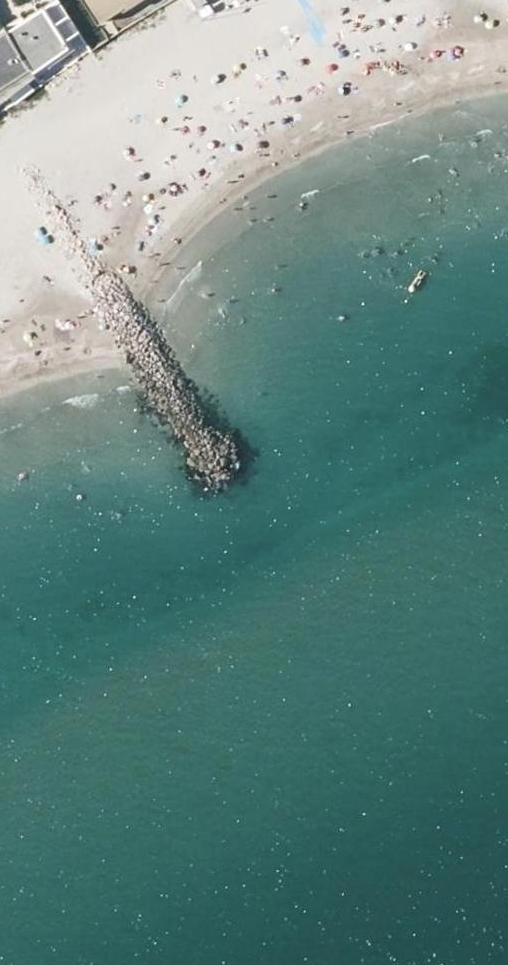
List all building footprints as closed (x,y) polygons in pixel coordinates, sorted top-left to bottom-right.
[(129,0),(83,0),(96,20),(129,0)] [(5,29),(29,66),(65,42),(42,6),(26,16),(5,29)] [(29,66),(5,29),(0,33),(0,83),(29,66)]
